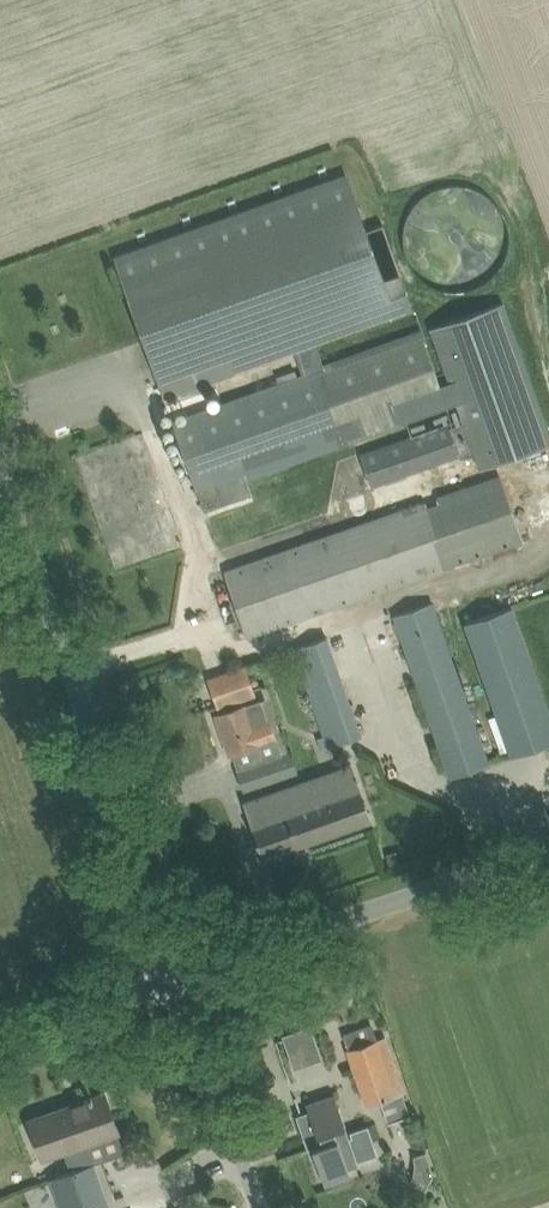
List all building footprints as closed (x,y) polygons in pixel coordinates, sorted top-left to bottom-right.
[(347,175),(114,258),(164,396),(294,350),(304,376),(319,371),(317,367),(324,365),(315,342),(413,307),(383,223),(367,229),(347,175)] [(405,250),(406,253),(407,258),(411,265),(414,270),(418,275),(420,277),(424,280),(428,283),(433,285),(435,286),(440,288),(444,289),(450,290),(456,290),(462,290),(466,289),(468,289),(474,287),(480,284),(484,282),(486,280),(490,277),(492,275),(496,271),(502,262),(504,258),(506,252),(508,247),(508,244),(509,238),(509,235),(509,232),(508,227),(507,222),(505,217),(501,209),(499,206),(497,203),(495,201),(490,196),(488,194),(483,191),(478,188),(476,187),(472,186),(467,185),(462,184),(458,184),(454,184),(447,185),(441,186),(435,189),(430,191),(425,194),(421,197),(418,201),(416,202),(414,205),(411,209),(408,214),(406,219),(404,224),(403,228),(403,233),(403,239),(403,243),(404,248),(405,250)] [(246,636),(521,540),(499,475),(438,496),(427,465),(456,454),(458,458),(475,452),(480,468),(548,443),(548,430),(503,301),(431,327),(464,421),(450,426),(448,421),(221,502),(214,480),(446,400),(422,330),(324,365),(317,367),(319,371),(304,376),(173,421),(214,541),(237,534),(310,507),(313,517),(327,512),(324,502),(414,470),(425,501),(384,516),(246,564),(224,571),(246,636)] [(395,615),(450,776),(489,763),(433,601),(395,615)] [(511,755),(548,742),(548,713),(512,606),(465,622),(511,755)] [(295,648),(329,746),(361,735),(327,637),(295,648)] [(209,679),(218,706),(254,694),(245,666),(209,679)] [(255,745),(260,760),(280,753),(262,699),(216,714),(229,754),(255,745)] [(236,770),(242,789),(277,777),(271,758),(236,770)] [(251,821),(263,858),(370,820),(351,767),(273,794),(279,811),(251,821)] [(397,850),(385,852),(388,864),(400,862),(397,850)] [(282,1033),(294,1067),(323,1057),(311,1023),(282,1033)] [(380,1099),(388,1121),(411,1113),(403,1091),(394,1094),(371,1024),(343,1034),(367,1103),(380,1099)] [(30,1119),(38,1141),(44,1159),(64,1152),(67,1159),(71,1170),(50,1177),(53,1187),(61,1207),(110,1207),(94,1162),(86,1142),(117,1131),(107,1102),(110,1101),(105,1089),(91,1094),(91,1093),(88,1094),(89,1097),(30,1119)] [(295,1096),(324,1181),(350,1172),(347,1164),(356,1160),(358,1165),(359,1165),(357,1160),(378,1153),(368,1124),(350,1130),(352,1135),(350,1136),(335,1094),(306,1104),(310,1113),(303,1115),(296,1096),(295,1096)] [(413,1175),(410,1181),(425,1189),(434,1172),(426,1151),(414,1155),(415,1164),(413,1175)]
